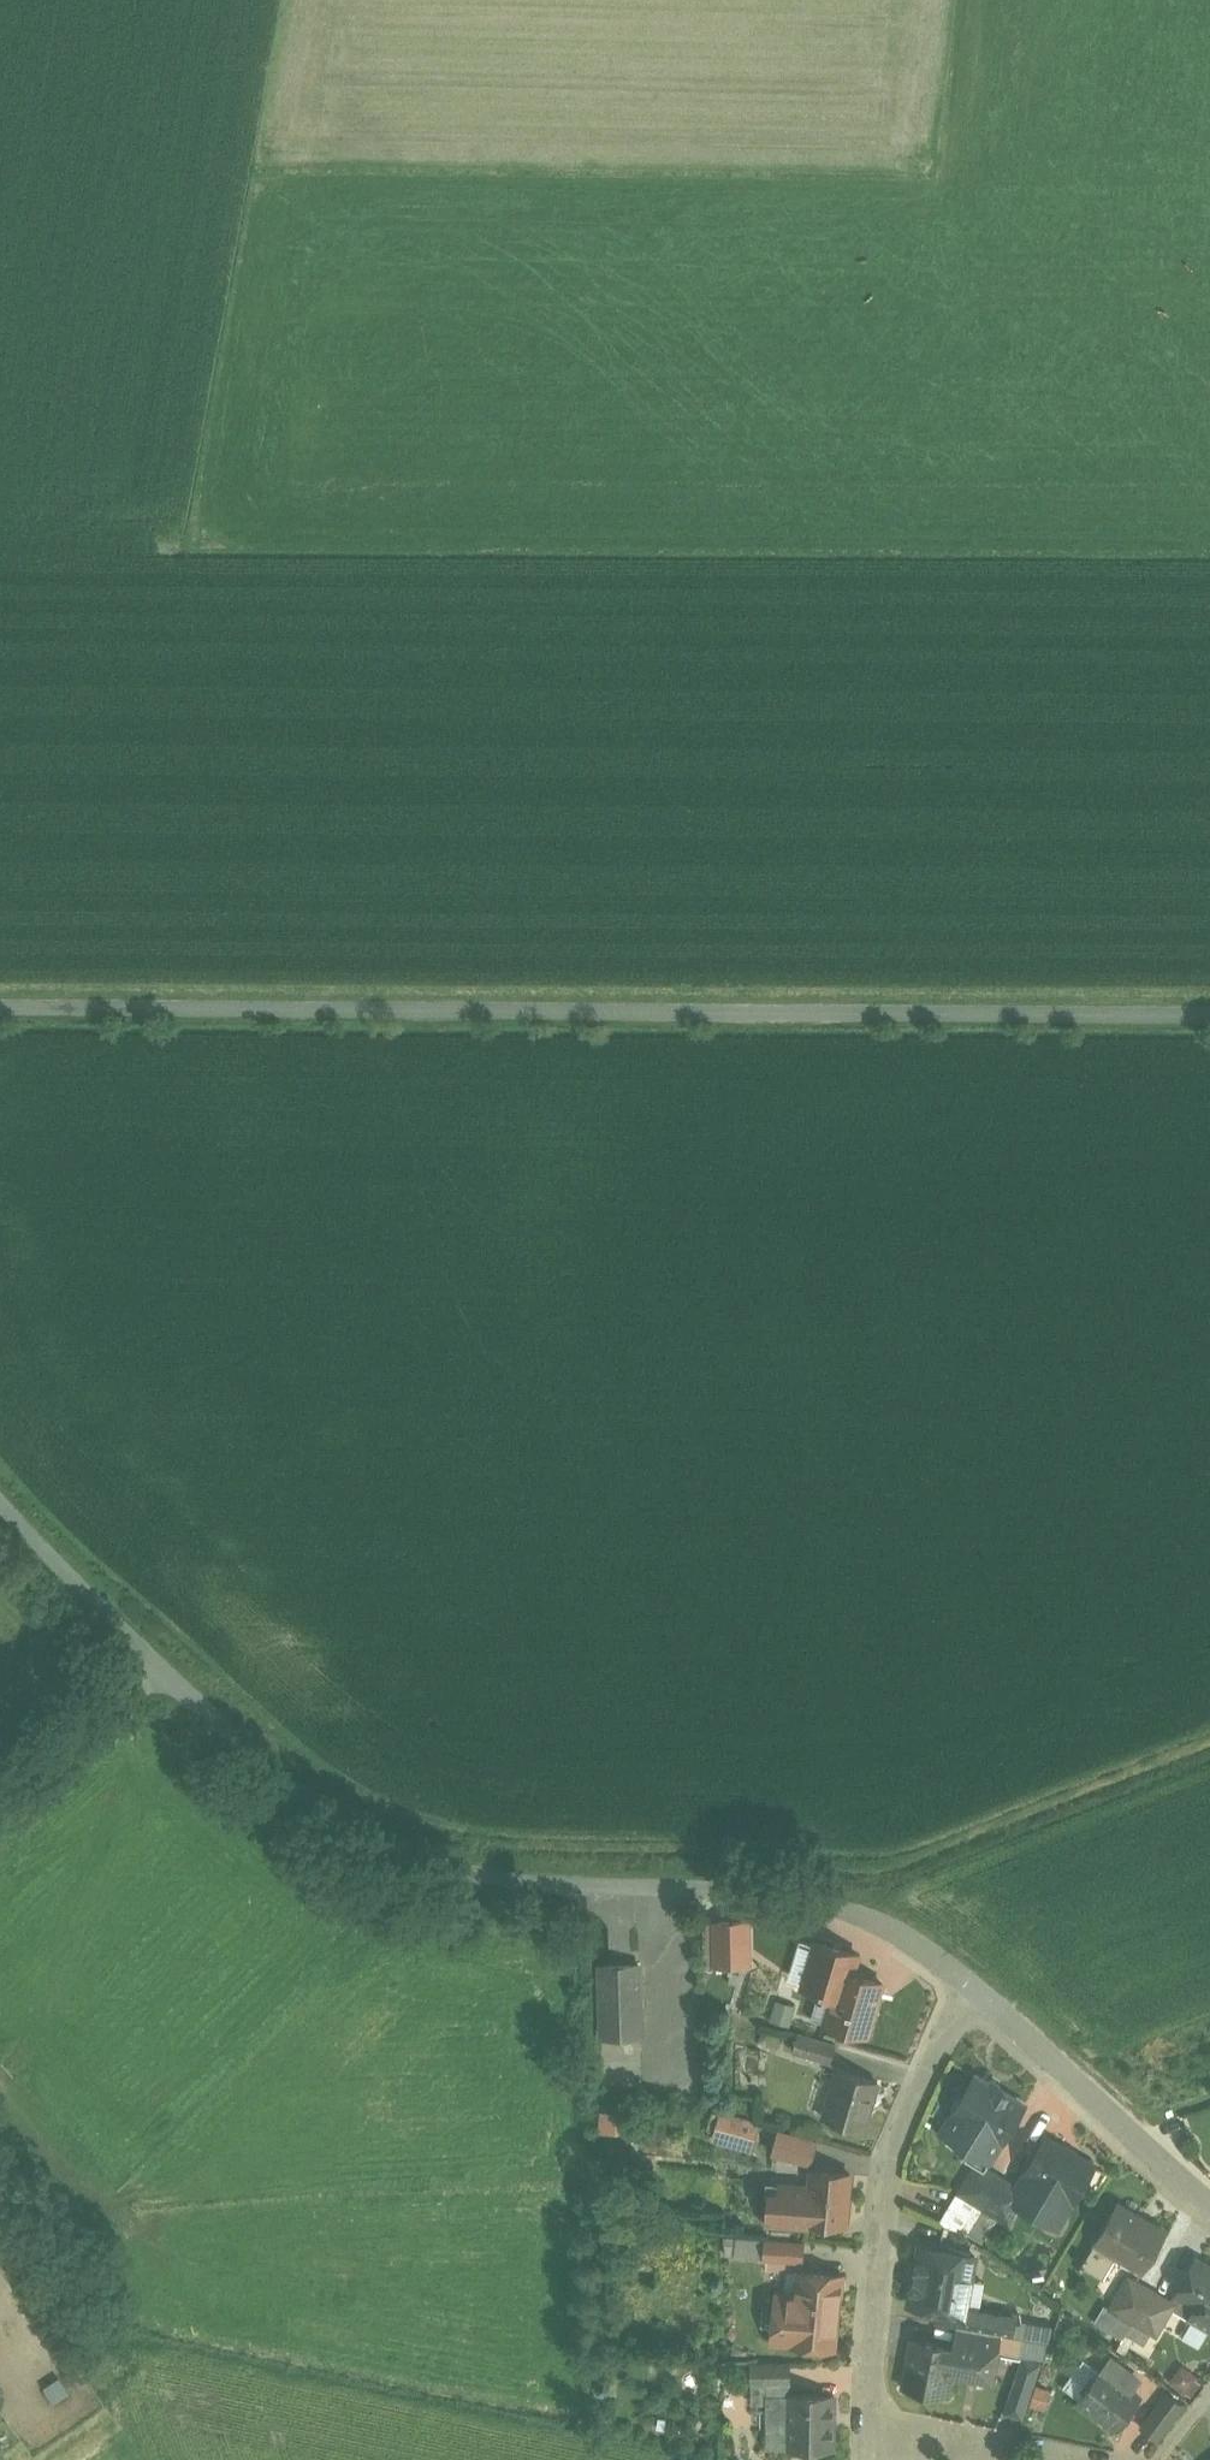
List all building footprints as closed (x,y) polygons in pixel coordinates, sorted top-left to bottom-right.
[(718,1949),(718,1920),(704,1921),(704,1950),(718,1949)] [(748,1920),(718,1920),(718,1949),(718,1963),(749,1963),(748,1920)] [(859,1953),(817,1940),(804,1984),(835,1994),(843,1969),(853,1972),(859,1953)] [(642,1958),(595,1960),(598,2035),(645,2034),(642,1958)] [(853,1972),(843,1969),(835,1994),(827,2021),(868,2033),(876,2006),(875,2006),(882,1982),(883,1983),(884,1981),(853,1972)] [(833,2038),(797,2028),(792,2046),(828,2056),(833,2038)] [(879,2078),(839,2067),(825,2114),(865,2126),(879,2078)] [(993,2078),(986,2079),(977,2073),(965,2092),(959,2093),(954,2102),(955,2108),(954,2110),(955,2111),(947,2124),(976,2142),(968,2156),(978,2162),(985,2167),(986,2166),(1002,2140),(1025,2103),(1001,2088),(999,2082),(993,2078)] [(759,2121),(723,2111),(716,2135),(751,2145),(759,2121)] [(780,2127),(767,2123),(763,2137),(776,2141),(780,2127)] [(817,2137),(780,2127),(776,2141),(775,2145),(812,2155),(817,2137)] [(1066,2147),(1047,2135),(1024,2175),(1018,2186),(1012,2196),(1021,2202),(1039,2213),(1043,2206),(1063,2217),(1073,2200),(1073,2201),(1095,2164),(1076,2153),(1076,2152),(1067,2146),(1066,2147)] [(985,2167),(978,2162),(960,2190),(985,2205),(1003,2176),(986,2166),(985,2167)] [(821,2168),(812,2167),(810,2189),(772,2186),(769,2218),(809,2222),(810,2217),(847,2220),(852,2171),(832,2169),(832,2168),(822,2168),(821,2168)] [(1018,2186),(1003,2176),(985,2205),(998,2213),(1010,2220),(1021,2202),(1012,2196),(1018,2186)] [(985,2205),(960,2190),(942,2219),(968,2233),(970,2230),(986,2205),(985,2205)] [(1166,2231),(1117,2203),(1095,2242),(1144,2270),(1166,2231)] [(998,2213),(986,2205),(970,2230),(982,2238),(998,2213)] [(767,2236),(725,2232),(727,2250),(765,2254),(767,2236)] [(805,2239),(767,2236),(765,2254),(804,2257),(805,2239)] [(977,2254),(922,2243),(921,2245),(923,2245),(919,2265),(911,2264),(910,2265),(907,2276),(909,2278),(915,2279),(911,2300),(939,2305),(966,2310),(967,2305),(977,2254)] [(1198,2258),(1178,2294),(1198,2305),(1209,2313),(1209,2266),(1198,2258)] [(845,2272),(801,2268),(799,2293),(779,2291),(775,2336),(794,2338),(794,2339),(836,2343),(841,2292),(843,2292),(845,2272)] [(1152,2290),(1130,2277),(1113,2307),(1134,2320),(1152,2290)] [(1152,2290),(1134,2320),(1157,2333),(1175,2303),(1152,2290)] [(966,2310),(939,2305),(937,2319),(959,2323),(963,2324),(966,2310)] [(1016,2314),(967,2305),(966,2310),(963,2324),(1002,2331),(1012,2333),(1016,2314)] [(1198,2305),(1190,2319),(1209,2331),(1209,2313),(1198,2305)] [(955,2343),(914,2334),(904,2384),(947,2392),(952,2369),(972,2373),(973,2367),(993,2371),(998,2350),(1002,2331),(963,2324),(959,2323),(955,2343)] [(1012,2333),(1002,2331),(998,2350),(1021,2355),(1023,2348),(1025,2335),(1012,2333)] [(1047,2340),(1025,2335),(1023,2348),(1045,2353),(1047,2340)] [(792,2359),(754,2359),(754,2378),(769,2378),(792,2378),(792,2359)] [(1142,2395),(1104,2366),(1078,2400),(1100,2416),(1102,2414),(1118,2427),(1142,2395)] [(836,2391),(792,2390),(792,2378),(769,2378),(769,2443),(834,2444),(834,2410),(835,2410),(836,2391)] [(1168,2392),(1142,2426),(1157,2438),(1183,2403),(1168,2392)]
